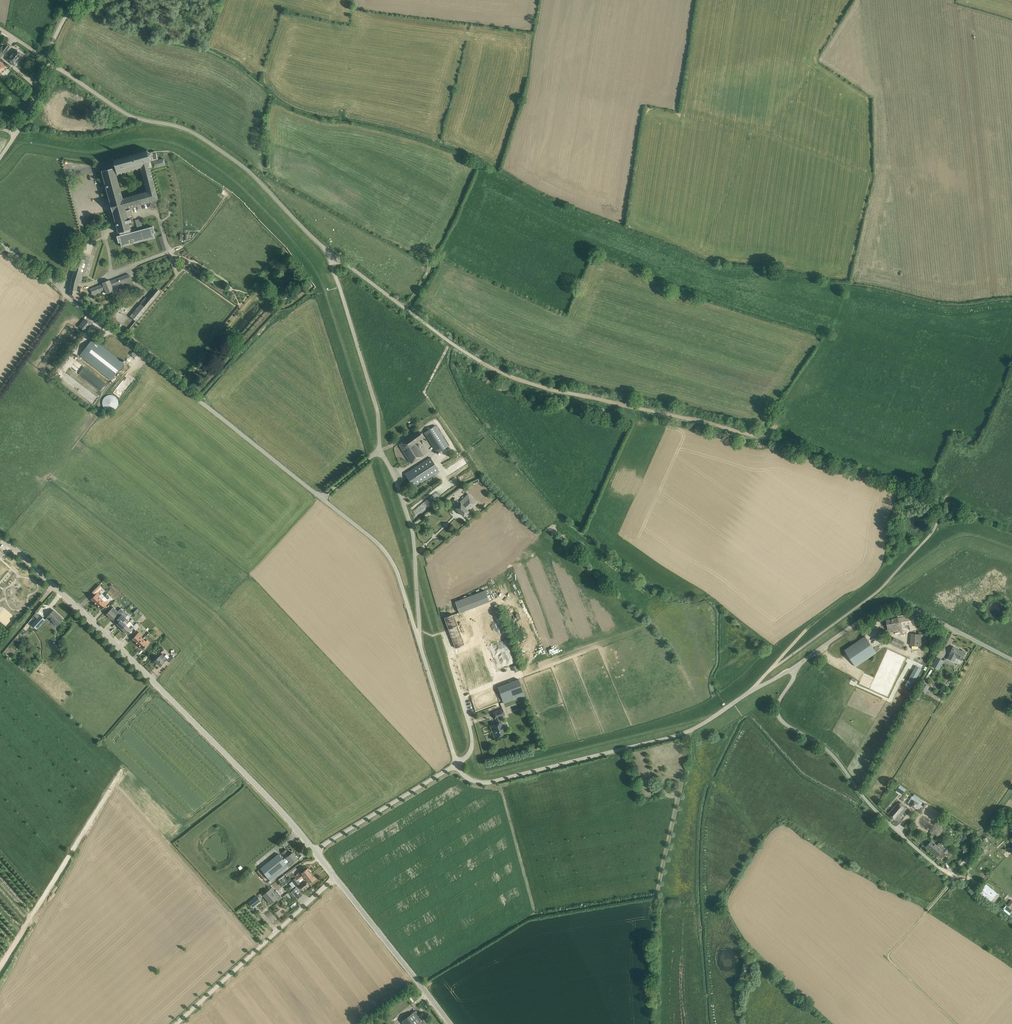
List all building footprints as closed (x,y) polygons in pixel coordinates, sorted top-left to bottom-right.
[(7,42),(0,51),(1,51),(4,54),(11,46),(7,42)] [(10,62),(18,51),(15,49),(7,59),(10,62)] [(23,55),(19,52),(18,51),(10,62),(9,63),(13,67),(23,55)] [(157,153),(156,151),(152,152),(152,151),(151,152),(148,151),(148,149),(147,149),(147,151),(144,151),(143,150),(117,157),(117,159),(114,159),(113,158),(113,159),(114,160),(114,163),(112,164),(113,168),(114,168),(116,175),(141,168),(149,166),(149,168),(153,167),(153,168),(166,165),(164,158),(158,160),(157,154),(157,153)] [(158,200),(149,168),(149,166),(141,168),(147,192),(123,199),(124,204),(133,201),(134,206),(158,200)] [(118,184),(116,175),(114,168),(113,168),(102,171),(106,187),(118,184)] [(124,204),(123,199),(118,184),(106,187),(110,202),(112,212),(113,212),(119,233),(125,231),(126,234),(117,236),(119,243),(120,242),(121,247),(154,238),(153,233),(155,233),(153,227),(130,233),(130,230),(131,230),(129,223),(132,222),(131,219),(128,220),(127,218),(132,216),(131,210),(126,211),(125,209),(134,206),(133,201),(124,204)] [(85,255),(80,253),(72,281),(78,283),(81,272),(84,273),(85,268),(87,261),(85,260),(86,256),(85,255)] [(107,293),(132,284),(129,274),(110,281),(110,280),(103,283),(103,284),(90,289),(92,294),(105,289),(107,293)] [(78,285),(78,283),(72,281),(71,282),(71,283),(71,285),(70,294),(76,298),(76,296),(77,290),(78,286),(78,285)] [(129,317),(136,322),(161,291),(156,287),(148,298),(146,297),(129,317)] [(92,324),(85,318),(84,318),(79,326),(86,331),(92,324)] [(111,380),(121,368),(124,364),(93,339),(80,355),(111,380)] [(108,411),(119,405),(114,394),(102,399),(108,411)] [(437,453),(448,446),(435,426),(424,433),(437,453)] [(411,463),(415,461),(423,455),(415,443),(423,437),(421,435),(423,434),(422,432),(420,433),(418,431),(399,444),(411,463)] [(414,487),(418,485),(439,471),(430,457),(405,474),(414,487)] [(464,516),(468,512),(469,511),(476,504),(469,496),(461,503),(456,508),(464,516)] [(108,593),(106,591),(105,592),(102,590),(100,592),(105,596),(103,597),(101,594),(98,592),(91,599),(97,604),(107,593),(108,594),(108,593)] [(485,590),(455,601),(459,613),(490,601),(485,590)] [(107,594),(108,594),(107,593),(97,604),(102,609),(109,602),(107,601),(110,597),(107,594)] [(112,619),(116,616),(116,615),(113,612),(115,609),(113,608),(111,610),(107,614),(112,619)] [(57,625),(60,623),(63,619),(57,614),(58,614),(54,610),(48,616),(57,625)] [(122,629),(130,621),(125,617),(128,614),(124,611),(120,615),(123,618),(121,620),(121,619),(117,624),(122,629)] [(478,616),(494,670),(511,665),(494,611),(478,616)] [(40,615),(36,612),(34,615),(37,618),(31,624),(37,629),(46,620),(40,615)] [(446,617),(444,618),(445,620),(448,629),(455,648),(456,647),(460,646),(464,644),(468,642),(466,637),(462,639),(457,625),(453,614),(449,616),(446,617)] [(894,628),(894,630),(900,629),(900,631),(911,629),(916,628),(913,615),(886,619),(888,629),(894,628)] [(141,625),(141,626),(142,625),(139,622),(138,623),(137,623),(137,622),(134,625),(130,621),(122,629),(128,634),(132,630),(133,628),(136,630),(141,625)] [(911,645),(923,646),(926,646),(927,634),(924,634),(925,631),(919,631),(919,634),(912,633),(911,645)] [(143,639),(140,636),(142,634),(139,632),(132,639),(138,644),(143,639)] [(845,650),(856,667),(877,653),(865,636),(845,650)] [(891,642),(902,647),(904,642),(894,637),(891,642)] [(143,649),(147,646),(150,642),(148,640),(146,642),(143,639),(138,644),(143,649)] [(956,657),(962,660),(965,653),(953,647),(948,658),(954,661),(956,657)] [(167,654),(165,656),(163,653),(160,657),(159,656),(155,661),(160,666),(169,657),(167,654)] [(944,660),(937,656),(932,666),(939,670),(944,660)] [(504,703),(525,695),(525,694),(519,678),(498,686),(504,703)] [(499,717),(505,715),(503,709),(493,712),(496,718),(498,723),(492,725),(497,737),(506,734),(501,722),(499,717)] [(908,803),(916,808),(920,801),(912,796),(908,803)] [(900,816),(906,809),(899,803),(896,806),(895,805),(888,814),(896,820),(899,822),(902,818),(900,816)] [(927,846),(942,859),(953,847),(948,843),(945,847),(939,843),(937,845),(932,840),(927,846)] [(279,854),(260,868),(270,880),(297,858),(293,852),(290,854),(286,849),(281,852),(285,857),(283,859),(279,854)] [(311,873),(308,868),(301,873),(300,871),(297,873),(298,875),(292,880),(296,886),(298,884),(300,882),(311,873)] [(246,881),(254,875),(251,872),(244,878),(246,881)] [(309,883),(315,878),(311,873),(300,882),(298,884),(303,891),(310,886),(308,884),(309,883)] [(985,883),(978,891),(990,901),(997,893),(985,883)] [(272,887),(263,895),(271,903),(277,898),(279,900),(278,901),(282,897),(276,890),(275,890),(272,887)] [(294,898),(296,896),(298,899),(302,895),(296,887),(291,891),(292,891),(290,893),(294,898)] [(253,907),(258,903),(261,900),(257,896),(249,902),(253,907)] [(1009,914),(1011,910),(1011,909),(1006,905),(1002,910),(1009,914)] [(404,1023),(427,1023),(416,1010),(402,1021),(404,1023)]
